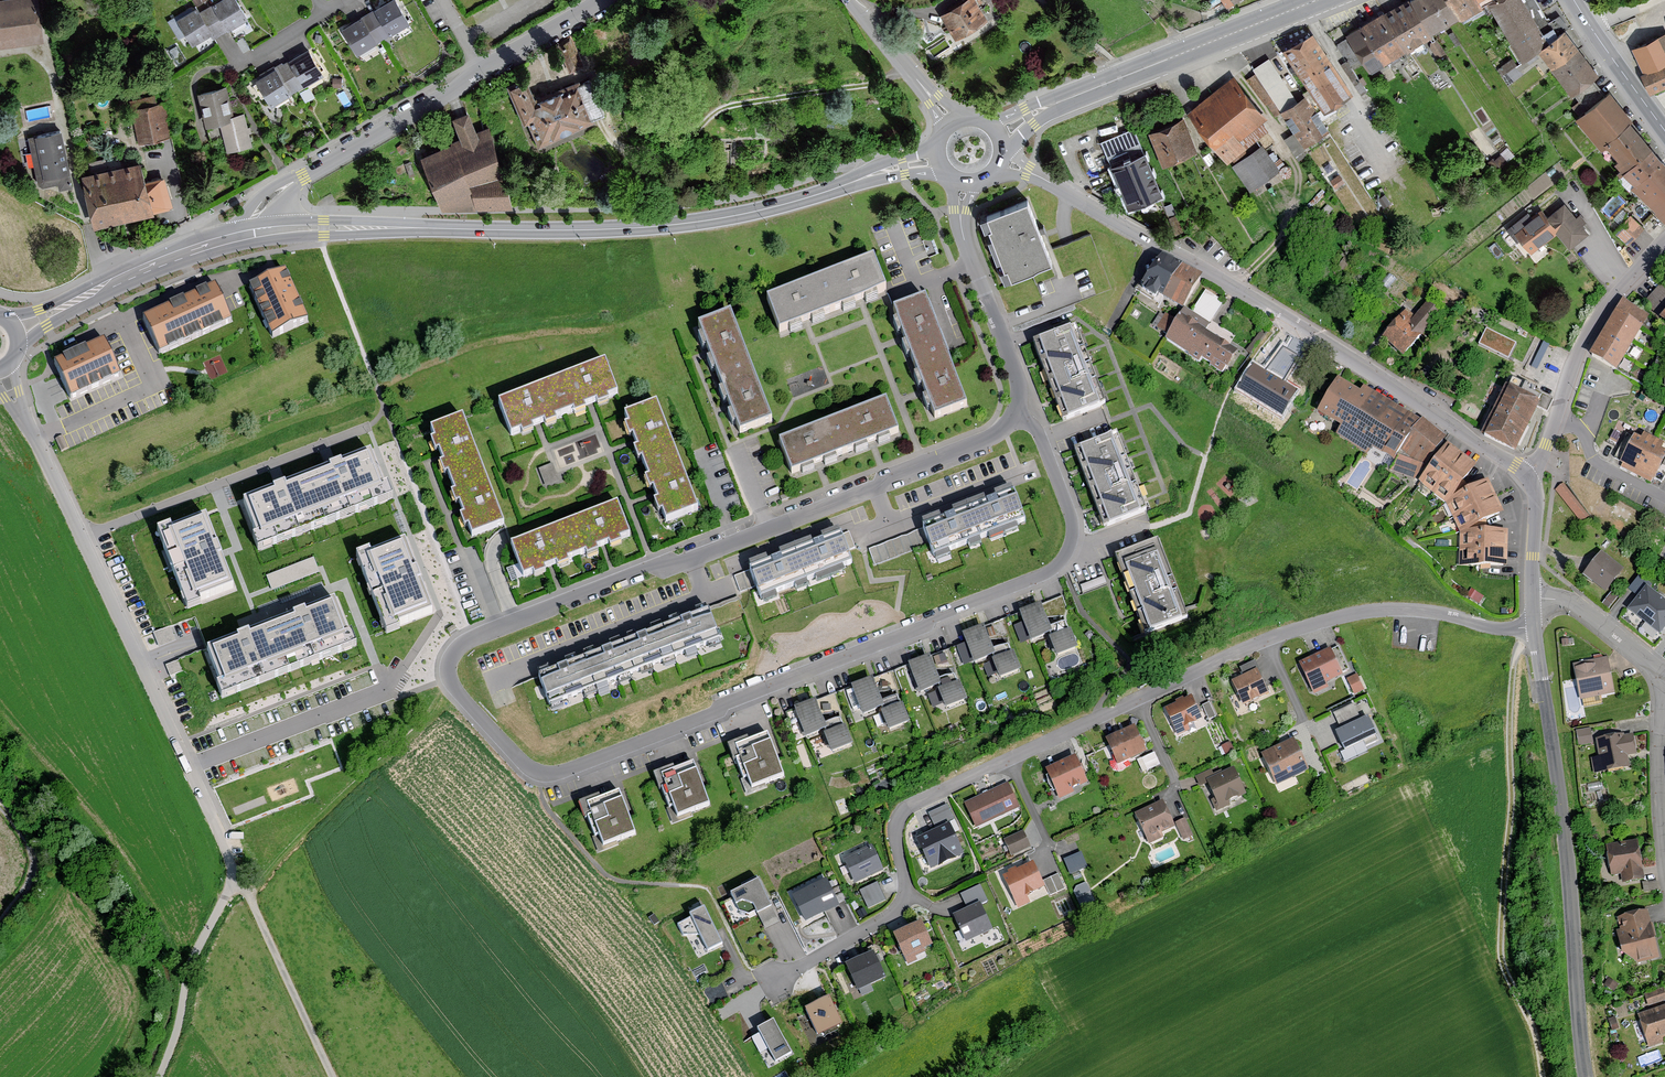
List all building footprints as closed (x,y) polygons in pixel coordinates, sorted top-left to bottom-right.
[(32,0),(0,0),(0,46),(38,41),(32,0)] [(230,0),(220,0),(196,13),(193,9),(173,20),(188,47),(208,36),(210,41),(243,23),(230,0)] [(391,0),(389,0),(336,31),(351,56),(405,25),(391,0)] [(971,0),(964,0),(936,16),(950,39),(983,21),(971,0)] [(1224,9),(1239,0),(1219,0),(1224,9)] [(1405,1),(1406,3),(1426,38),(1454,21),(1442,0),(1407,0),(1405,1)] [(1454,21),(1456,24),(1479,11),(1475,3),(1473,0),(1442,0),(1454,21)] [(1485,6),(1515,59),(1541,45),(1516,0),(1496,0),(1485,6)] [(1406,3),(1381,18),(1401,53),(1402,55),(1427,41),(1426,38),(1406,3)] [(1381,18),(1379,15),(1343,35),(1365,74),(1401,53),(1381,18)] [(1535,51),(1569,94),(1594,75),(1560,32),(1535,51)] [(1628,50),(1648,95),(1664,88),(1664,33),(1628,50)] [(1349,96),(1312,39),(1283,56),(1321,114),(1349,96)] [(1358,65),(1345,42),(1337,47),(1347,62),(1342,65),(1361,97),(1367,93),(1363,87),(1367,85),(1363,79),(1360,81),(1352,68),(1358,65)] [(1442,56),(1435,44),(1428,49),(1435,61),(1442,56)] [(318,75),(303,51),(251,83),(266,107),(318,75)] [(1326,133),(1303,97),(1295,102),(1267,60),(1251,70),(1254,75),(1246,80),(1272,120),(1278,116),(1290,134),(1282,140),(1294,159),(1305,152),(1302,148),(1326,133)] [(1264,121),(1230,79),(1184,115),(1224,164),(1243,149),(1238,142),(1264,121)] [(523,81),(504,89),(519,125),(523,123),(533,147),(588,125),(587,121),(601,116),(587,80),(531,102),(523,81)] [(241,114),(228,117),(223,88),(193,94),(200,128),(216,125),(222,154),(248,149),(241,114)] [(1664,225),(1664,170),(1625,125),(1630,120),(1605,93),(1573,122),(1599,150),(1601,148),(1614,162),(1611,165),(1617,172),(1615,174),(1663,227),(1664,225)] [(167,139),(162,104),(131,109),(136,144),(167,139)] [(433,208),(510,205),(483,128),(470,133),(464,113),(447,119),(454,139),(445,142),(446,146),(415,157),(433,208)] [(1194,154),(1181,121),(1148,134),(1161,168),(1194,154)] [(1162,198),(1133,129),(1099,143),(1128,212),(1162,198)] [(24,139),(35,186),(42,188),(56,185),(57,192),(71,189),(67,173),(65,174),(54,131),(24,139)] [(1277,173),(1261,148),(1229,168),(1245,194),(1277,173)] [(1512,158),(1506,149),(1497,155),(1499,157),(1494,160),(1493,158),(1485,164),(1492,173),(1512,158)] [(171,208),(164,174),(144,179),(140,163),(79,175),(90,229),(153,216),(152,211),(171,208)] [(1342,184),(1337,177),(1328,184),(1332,190),(1342,184)] [(999,211),(975,221),(1002,283),(1023,274),(1046,264),(1020,202),(999,211)] [(1543,218),(1538,211),(1529,218),(1525,213),(1506,229),(1529,258),(1554,237),(1566,252),(1587,236),(1580,227),(1584,224),(1577,215),(1573,219),(1561,204),(1543,218)] [(1642,228),(1628,215),(1612,233),(1626,246),(1642,228)] [(1196,281),(1155,259),(1137,291),(1178,314),(1196,281)] [(873,261),(761,302),(773,333),(808,320),(860,300),(884,291),(873,261)] [(1644,305),(1659,318),(1655,323),(1664,331),(1664,281),(1644,305)] [(310,335),(284,283),(264,293),(289,345),(310,335)] [(232,321),(215,285),(143,318),(159,353),(232,321)] [(1188,316),(1182,312),(1162,344),(1197,366),(1199,362),(1221,376),(1234,355),(1202,334),(1220,306),(1202,294),(1188,316)] [(1648,316),(1622,301),(1590,355),(1616,371),(1648,316)] [(924,302),(887,316),(896,342),(916,396),(926,424),(964,410),(924,302)] [(1414,320),(1404,312),(1380,340),(1403,358),(1437,317),(1425,306),(1414,320)] [(729,316),(691,329),(701,355),(721,409),(731,437),(768,424),(729,316)] [(1076,327),(1027,345),(1036,364),(1051,401),(1060,421),(1106,404),(1076,327)] [(1515,344),(1486,330),(1479,345),(1508,359),(1515,344)] [(1538,365),(1550,341),(1544,339),(1533,363),(1538,365)] [(105,341),(55,363),(70,398),(120,377),(105,341)] [(1301,355),(1281,343),(1265,369),(1253,362),(1237,388),(1281,416),(1298,388),(1285,380),(1301,355)] [(601,367),(490,409),(501,440),(539,426),(591,406),(613,398),(601,367)] [(1369,451),(1390,464),(1417,423),(1361,389),(1357,396),(1334,382),(1313,417),(1338,432),(1334,439),(1365,458),(1369,451)] [(1518,395),(1507,390),(1484,437),(1514,452),(1536,407),(1540,400),(1538,399),(1532,396),(1534,391),(1523,386),(1518,395)] [(1540,394),(1538,399),(1540,400),(1536,407),(1546,412),(1552,399),(1540,394)] [(887,403),(775,445),(787,476),(818,464),(874,444),(898,434),(887,403)] [(654,404),(617,418),(627,444),(646,498),(657,526),(694,512),(654,404)] [(1655,419),(1645,413),(1639,423),(1649,429),(1655,419)] [(461,420),(424,434),(433,459),(452,511),(464,542),(501,528),(461,420)] [(1443,441),(1418,421),(1417,423),(1390,464),(1386,473),(1416,483),(1444,447),(1440,444),(1443,441)] [(1115,435),(1067,453),(1075,472),(1091,509),(1100,529),(1146,512),(1115,435)] [(1661,446),(1641,435),(1637,442),(1629,438),(1614,466),(1650,485),(1652,482),(1658,486),(1664,473),(1664,457),(1657,453),(1661,446)] [(69,448),(63,436),(56,439),(62,451),(69,448)] [(1486,534),(1484,523),(1499,515),(1484,483),(1468,491),(1462,483),(1473,469),(1444,447),(1416,483),(1414,486),(1443,508),(1457,535),(1456,570),(1505,571),(1505,534),(1486,534)] [(392,508),(374,461),(339,474),(286,495),(246,510),(264,557),(392,508)] [(1589,517),(1563,483),(1555,490),(1581,523),(1589,517)] [(952,517),(923,528),(929,544),(934,556),(1025,521),(1014,492),(994,500),(952,517)] [(616,509),(505,551),(516,581),(551,568),(604,549),(628,540),(616,509)] [(234,596),(206,523),(160,540),(188,613),(234,596)] [(923,528),(869,548),(874,564),(929,544),(923,528)] [(779,557),(733,574),(739,591),(757,585),(762,596),(851,562),(846,551),(856,547),(849,530),(820,541),(779,557)] [(1158,541),(1109,559),(1118,578),(1133,614),(1142,636),(1188,619),(1158,541)] [(402,549),(358,564),(384,640),(428,625),(402,549)] [(273,587),(320,570),(315,555),(267,572),(273,587)] [(1621,572),(1599,555),(1581,576),(1603,594),(1621,572)] [(1646,587),(1627,611),(1660,636),(1664,629),(1664,602),(1646,587)] [(1017,617),(1026,643),(1050,635),(1041,609),(1017,617)] [(248,641),(210,655),(224,696),(351,650),(337,610),(305,621),(248,641)] [(554,670),(540,676),(550,704),(719,639),(708,611),(698,615),(632,640),(617,646),(554,670)] [(159,645),(177,639),(171,624),(154,630),(159,645)] [(958,638),(967,665),(991,657),(982,630),(958,638)] [(1065,638),(1046,645),(1052,662),(1071,655),(1065,638)] [(1327,654),(1326,650),(1296,664),(1311,696),(1325,689),(1324,686),(1339,679),(1338,675),(1346,672),(1336,650),(1327,654)] [(1615,693),(1607,657),(1573,664),(1581,700),(1615,693)] [(1008,658),(989,665),(995,682),(1014,675),(1008,658)] [(903,668),(912,695),(936,687),(927,661),(903,668)] [(1254,663),(1238,670),(1241,677),(1228,683),(1239,708),(1265,696),(1255,676),(1259,674),(1254,663)] [(1362,691),(1354,676),(1344,681),(1352,696),(1362,691)] [(846,691),(855,718),(879,710),(870,683),(846,691)] [(952,688),(933,695),(939,712),(958,704),(952,688)] [(1198,722),(1186,699),(1161,711),(1174,739),(1186,733),(1184,728),(1198,722)] [(789,712),(798,739),(822,731),(813,704),(789,712)] [(1214,717),(1207,705),(1200,709),(1206,721),(1214,717)] [(1373,739),(1363,719),(1358,722),(1350,705),(1329,715),(1337,731),(1329,735),(1339,756),(1373,739)] [(895,709),(877,716),(883,733),(902,726),(895,709)] [(747,734),(727,741),(734,759),(736,758),(744,777),(741,778),(747,794),(767,786),(765,782),(785,775),(768,730),(749,737),(747,734)] [(1141,755),(1130,731),(1102,744),(1113,768),(1141,755)] [(1590,749),(1588,732),(1575,734),(1577,751),(1590,749)] [(838,733),(819,741),(825,757),(844,750),(838,733)] [(1623,740),(1622,737),(1593,741),(1596,760),(1590,761),(1592,776),(1628,771),(1626,759),(1635,757),(1632,739),(1623,740)] [(1305,772),(1289,741),(1258,757),(1274,788),(1305,772)] [(1230,752),(1226,744),(1220,747),(1224,755),(1230,752)] [(1156,768),(1151,756),(1136,763),(1141,775),(1156,768)] [(673,763),(653,770),(659,787),(662,786),(669,806),(667,807),(673,822),(693,815),(691,811),(711,804),(694,759),(674,766),(673,763)] [(1083,785),(1069,760),(1041,775),(1057,804),(1073,795),(1071,791),(1083,785)] [(1243,796),(1231,771),(1221,775),(1220,773),(1212,776),(1210,772),(1192,780),(1197,790),(1205,787),(1216,813),(1228,807),(1227,804),(1243,796)] [(1015,808),(1004,785),(962,806),(973,829),(1015,808)] [(599,791),(579,799),(585,816),(588,815),(595,835),(593,836),(599,851),(618,844),(616,839),(636,831),(619,787),(600,795),(599,791)] [(1171,829),(1158,804),(1131,818),(1146,846),(1161,839),(1159,835),(1171,829)] [(950,821),(944,808),(927,816),(934,830),(950,821)] [(1190,839),(1182,821),(1174,825),(1182,843),(1190,839)] [(959,857),(945,828),(914,844),(927,872),(959,857)] [(1029,848),(1021,832),(1000,843),(1008,858),(1029,848)] [(1642,883),(1635,843),(1603,849),(1608,880),(1619,878),(1621,887),(1642,883)] [(1065,856),(1070,871),(1088,864),(1083,849),(1065,856)] [(879,874),(867,850),(838,864),(850,888),(879,874)] [(1041,891),(1028,865),(999,880),(1016,912),(1028,906),(1024,899),(1041,891)] [(1064,891),(1057,876),(1042,883),(1049,898),(1064,891)] [(828,879),(791,897),(805,925),(841,907),(828,879)] [(878,879),(860,887),(868,905),(887,897),(878,879)] [(1658,889),(1656,882),(1640,886),(1642,893),(1658,889)] [(759,883),(731,897),(736,905),(741,903),(754,907),(765,929),(779,922),(759,883)] [(1083,885),(1075,889),(1071,893),(1074,900),(1087,894),(1083,885)] [(958,898),(966,912),(949,921),(962,946),(989,932),(977,909),(986,904),(978,888),(958,898)] [(674,928),(679,938),(694,936),(702,954),(717,948),(701,911),(684,918),(686,923),(674,928)] [(1613,934),(1618,957),(1637,966),(1656,962),(1646,913),(1615,920),(1617,933),(1613,934)] [(656,924),(651,917),(647,920),(652,927),(656,924)] [(929,952),(916,927),(890,940),(904,968),(914,963),(912,960),(929,952)] [(882,979),(869,954),(841,968),(854,994),(882,979)] [(1616,987),(1608,981),(1604,988),(1612,993),(1616,987)] [(1664,1004),(1662,991),(1642,996),(1645,1009),(1664,1004)] [(838,1028),(824,1000),(800,1012),(814,1040),(838,1028)] [(1635,1018),(1646,1051),(1664,1045),(1663,1042),(1664,1041),(1664,1008),(1635,1018)] [(774,1017),(756,1027),(775,1062),(792,1052),(774,1017)] [(1615,1030),(1613,1020),(1607,1022),(1609,1032),(1615,1030)]
